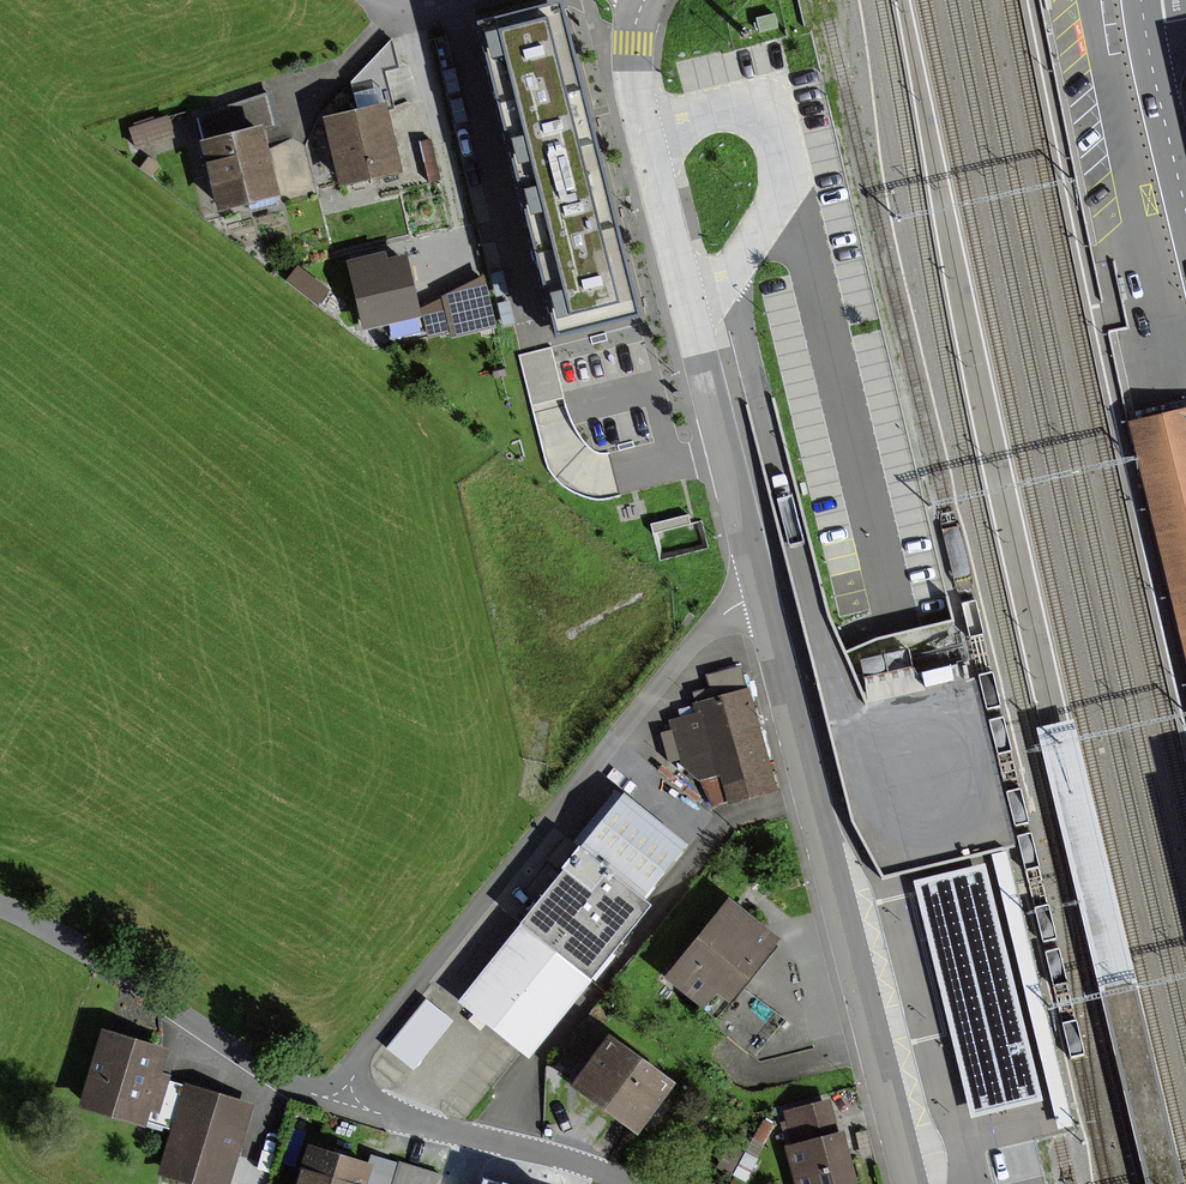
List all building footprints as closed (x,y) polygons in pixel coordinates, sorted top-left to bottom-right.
[(559,6),(476,26),(552,334),(636,314),(609,205),(586,112),(559,6)] [(774,13),(755,18),(758,33),(778,28),(774,13)] [(382,108),(329,121),(343,180),(395,168),(388,138),(382,108)] [(172,135),(165,115),(129,126),(136,147),(172,135)] [(259,131),(205,145),(223,205),(275,192),(262,144),(259,131)] [(420,142),(429,181),(440,178),(431,139),(420,142)] [(147,157),(140,165),(149,173),(156,165),(147,157)] [(382,257),(351,264),(364,325),(417,313),(405,260),(384,265),(383,261),(382,257)] [(289,281),(317,303),(327,290),(299,268),(289,281)] [(485,280),(421,309),(427,338),(495,322),(485,280)] [(1128,423),(1185,672),(1185,409),(1128,423)] [(713,805),(772,789),(753,714),(742,669),(708,678),(712,691),(694,696),(698,713),(674,720),(676,729),(662,732),(670,761),(684,758),(686,768),(701,779),(713,805)] [(844,710),(823,715),(850,823),(882,881),(1016,847),(977,679),(869,704),(844,710)] [(1040,728),(1145,1179),(1146,1183),(1183,1183),(1074,720),(1040,728)] [(621,795),(580,846),(644,898),(680,852),(685,845),(621,795)] [(523,1051),(644,898),(580,846),(561,868),(571,876),(566,883),(501,963),(467,1005),(523,1051)] [(1056,1132),(1073,1128),(1009,851),(992,855),(1056,1132)] [(986,865),(914,882),(970,1119),(1042,1102),(986,865)] [(771,941),(730,906),(673,977),(713,1011),(765,948),(771,941)] [(245,1110),(141,1077),(145,1058),(148,1048),(104,1035),(84,1105),(176,1131),(166,1172),(206,1183),(223,1183),(245,1110)] [(580,1085),(635,1127),(642,1117),(655,1126),(668,1110),(654,1101),(666,1084),(611,1043),(606,1050),(580,1085)] [(825,1102),(787,1111),(795,1145),(790,1147),(799,1183),(853,1183),(845,1149),(837,1151),(836,1148),(825,1102)] [(718,1167),(729,1173),(740,1154),(728,1148),(718,1167)] [(312,1149),(301,1183),(393,1183),(396,1175),(340,1158),(312,1149)] [(746,1155),(735,1175),(746,1181),(757,1161),(746,1155)] [(396,1175),(393,1183),(460,1183),(460,1182),(399,1163),(396,1175)]
